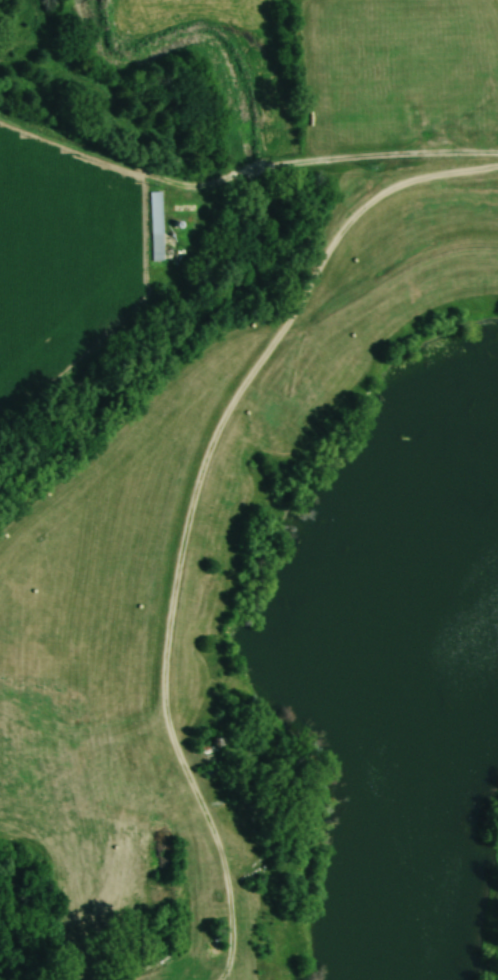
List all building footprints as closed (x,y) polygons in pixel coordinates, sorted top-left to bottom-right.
[(160,260),(159,191),(148,191),(149,261),(160,260)]
